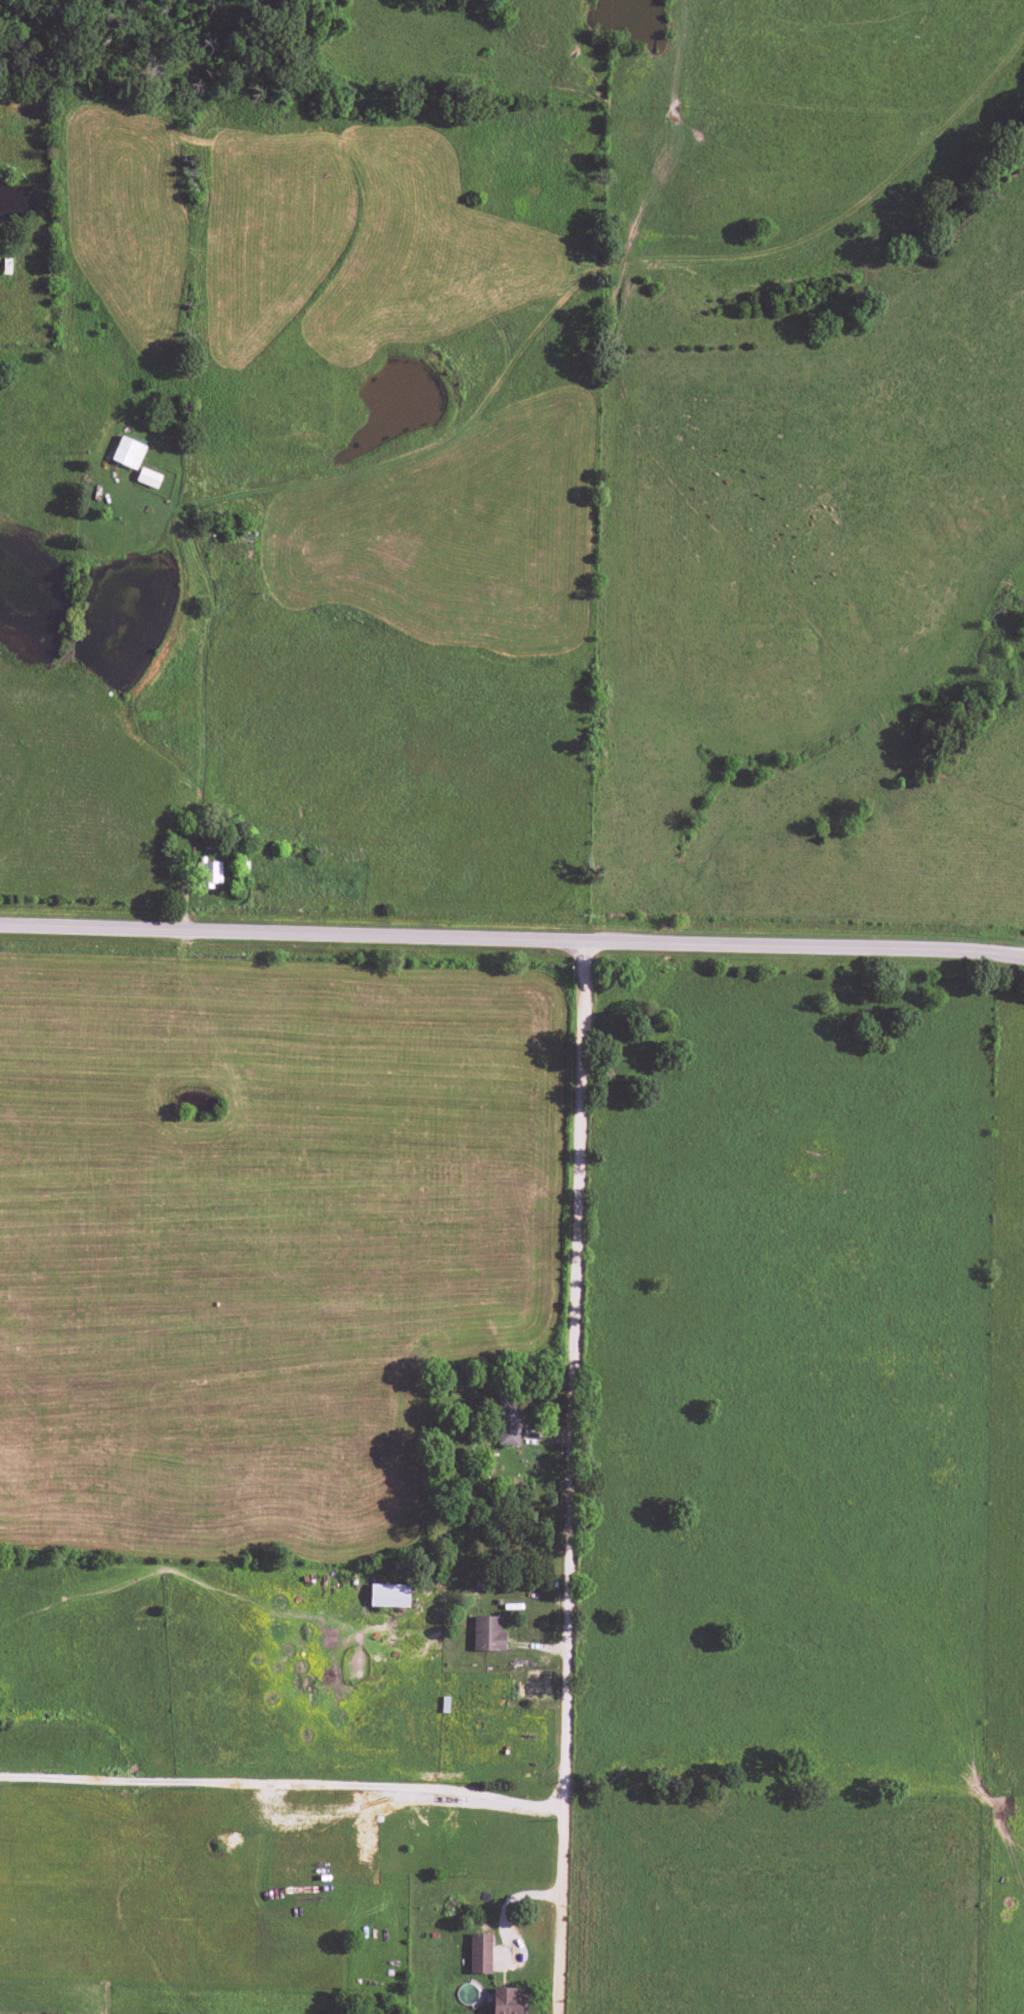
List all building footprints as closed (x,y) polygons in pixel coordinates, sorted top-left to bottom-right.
[(136,470),(146,446),(121,436),(111,460),(136,470)] [(221,883),(221,861),(201,861),(201,888),(213,888),(214,883),(221,883)] [(520,1445),(518,1398),(496,1398),(497,1445),(520,1445)] [(370,1607),(408,1607),(408,1585),(370,1584),(370,1607)] [(500,1617),(474,1616),(473,1650),(504,1651),(505,1630),(500,1630),(500,1617)] [(490,1974),(491,1934),(470,1933),(469,1973),(490,1974)] [(526,1993),(516,1992),(516,1988),(493,1988),(492,2009),(487,2009),(486,2013),(525,2013),(526,1993)]
